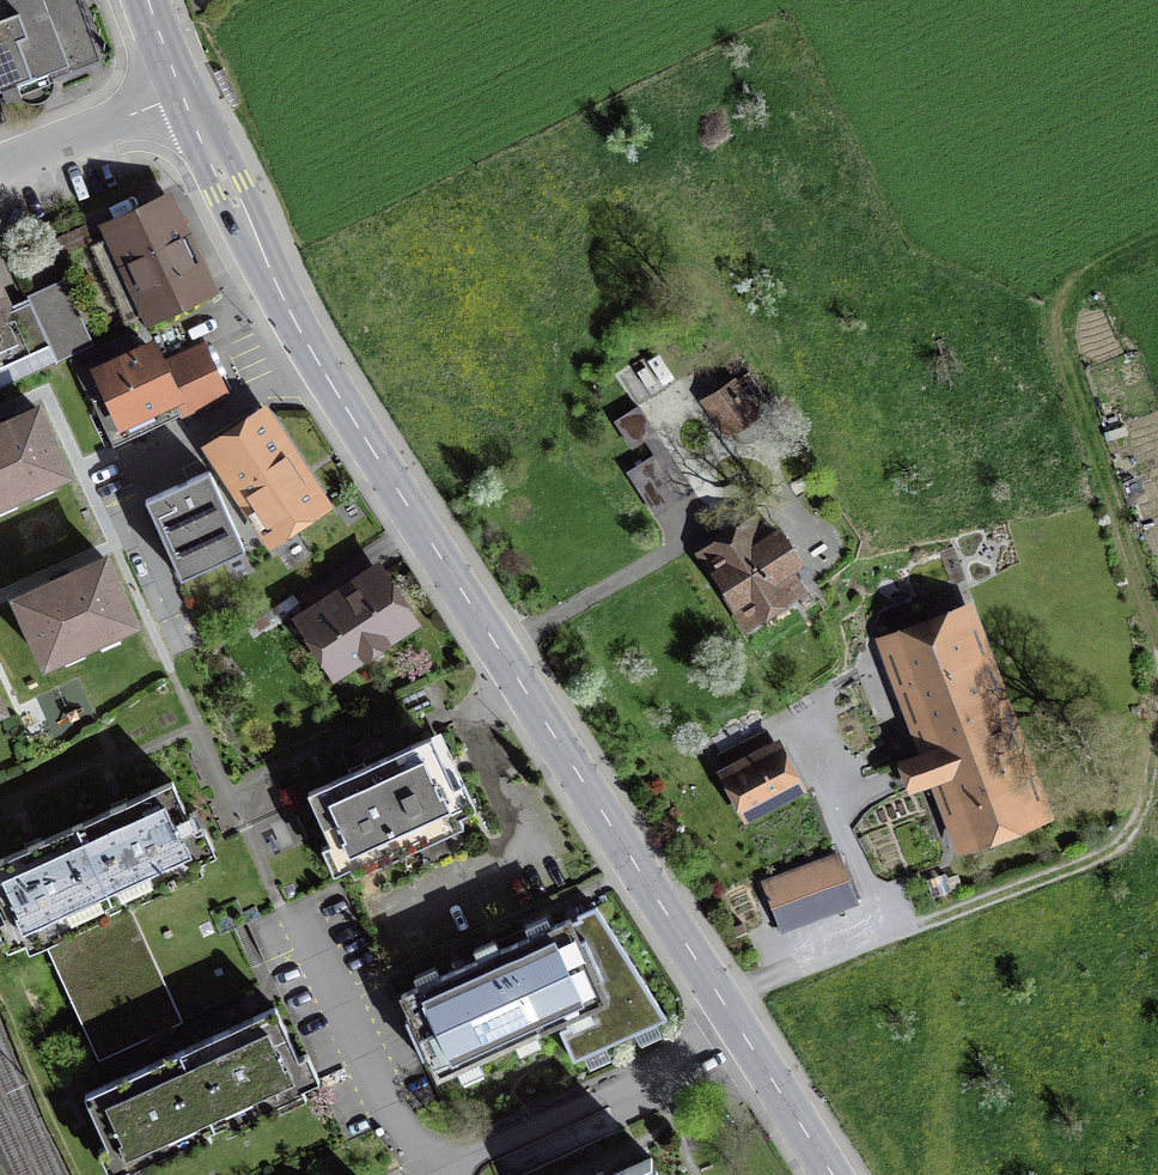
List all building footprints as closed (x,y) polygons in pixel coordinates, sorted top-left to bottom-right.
[(90,55),(69,0),(0,0),(0,90),(90,55)] [(162,204),(115,227),(156,311),(203,289),(162,204)] [(60,255),(91,242),(84,226),(53,239),(60,255)] [(30,302),(57,361),(87,347),(60,288),(30,302)] [(57,361),(30,302),(10,311),(0,290),(0,387),(57,361)] [(75,361),(113,443),(180,412),(182,415),(224,395),(202,347),(159,367),(150,349),(138,355),(129,336),(75,361)] [(731,384),(708,399),(714,409),(731,434),(755,418),(738,393),(731,384)] [(639,406),(615,422),(632,448),(656,432),(639,406)] [(37,410),(0,427),(0,503),(66,472),(37,410)] [(273,532),(316,504),(260,420),(217,448),(233,472),(222,479),(240,507),(251,499),(273,532)] [(656,455),(628,472),(655,514),(682,496),(656,455)] [(210,471),(145,500),(181,578),(246,549),(210,471)] [(755,525),(707,555),(747,619),(795,588),(786,573),(799,565),(778,531),(764,540),(755,525)] [(133,624),(103,559),(16,599),(46,664),(133,624)] [(378,570),(305,616),(336,666),(410,621),(378,570)] [(910,685),(979,659),(951,583),(882,609),(910,685)] [(928,732),(997,707),(979,659),(910,685),(928,732)] [(977,762),(1012,749),(997,707),(928,732),(935,750),(905,761),(914,784),(943,774),(952,799),(986,786),(977,762)] [(721,756),(748,808),(793,785),(767,732),(721,756)] [(432,736),(307,793),(338,859),(350,853),(354,864),(455,818),(450,808),(462,802),(432,736)] [(986,786),(952,799),(967,838),(1036,813),(1012,749),(977,762),(986,786)] [(77,825),(107,890),(120,884),(125,896),(194,864),(188,853),(209,844),(196,817),(191,820),(173,780),(122,804),(77,825)] [(77,825),(35,844),(0,860),(0,922),(6,936),(25,927),(31,939),(98,907),(93,897),(107,890),(77,825)] [(855,902),(838,855),(765,883),(782,929),(855,902)] [(608,999),(565,1019),(569,1027),(559,1030),(574,1060),(668,1018),(595,907),(570,919),(608,999)] [(608,999),(570,919),(479,960),(515,1040),(565,1019),(608,999)] [(515,1040),(479,960),(401,995),(411,1016),(404,1019),(421,1057),(428,1054),(438,1076),(515,1040)] [(180,1050),(210,1116),(224,1110),(229,1121),(296,1090),(291,1080),(313,1070),(302,1046),(295,1049),(275,1007),(235,1025),(180,1050)] [(210,1116),(180,1050),(136,1070),(85,1094),(104,1134),(97,1137),(109,1163),(129,1154),(134,1164),(201,1133),(196,1123),(210,1116)] [(650,1159),(614,1174),(657,1174),(650,1159)]
